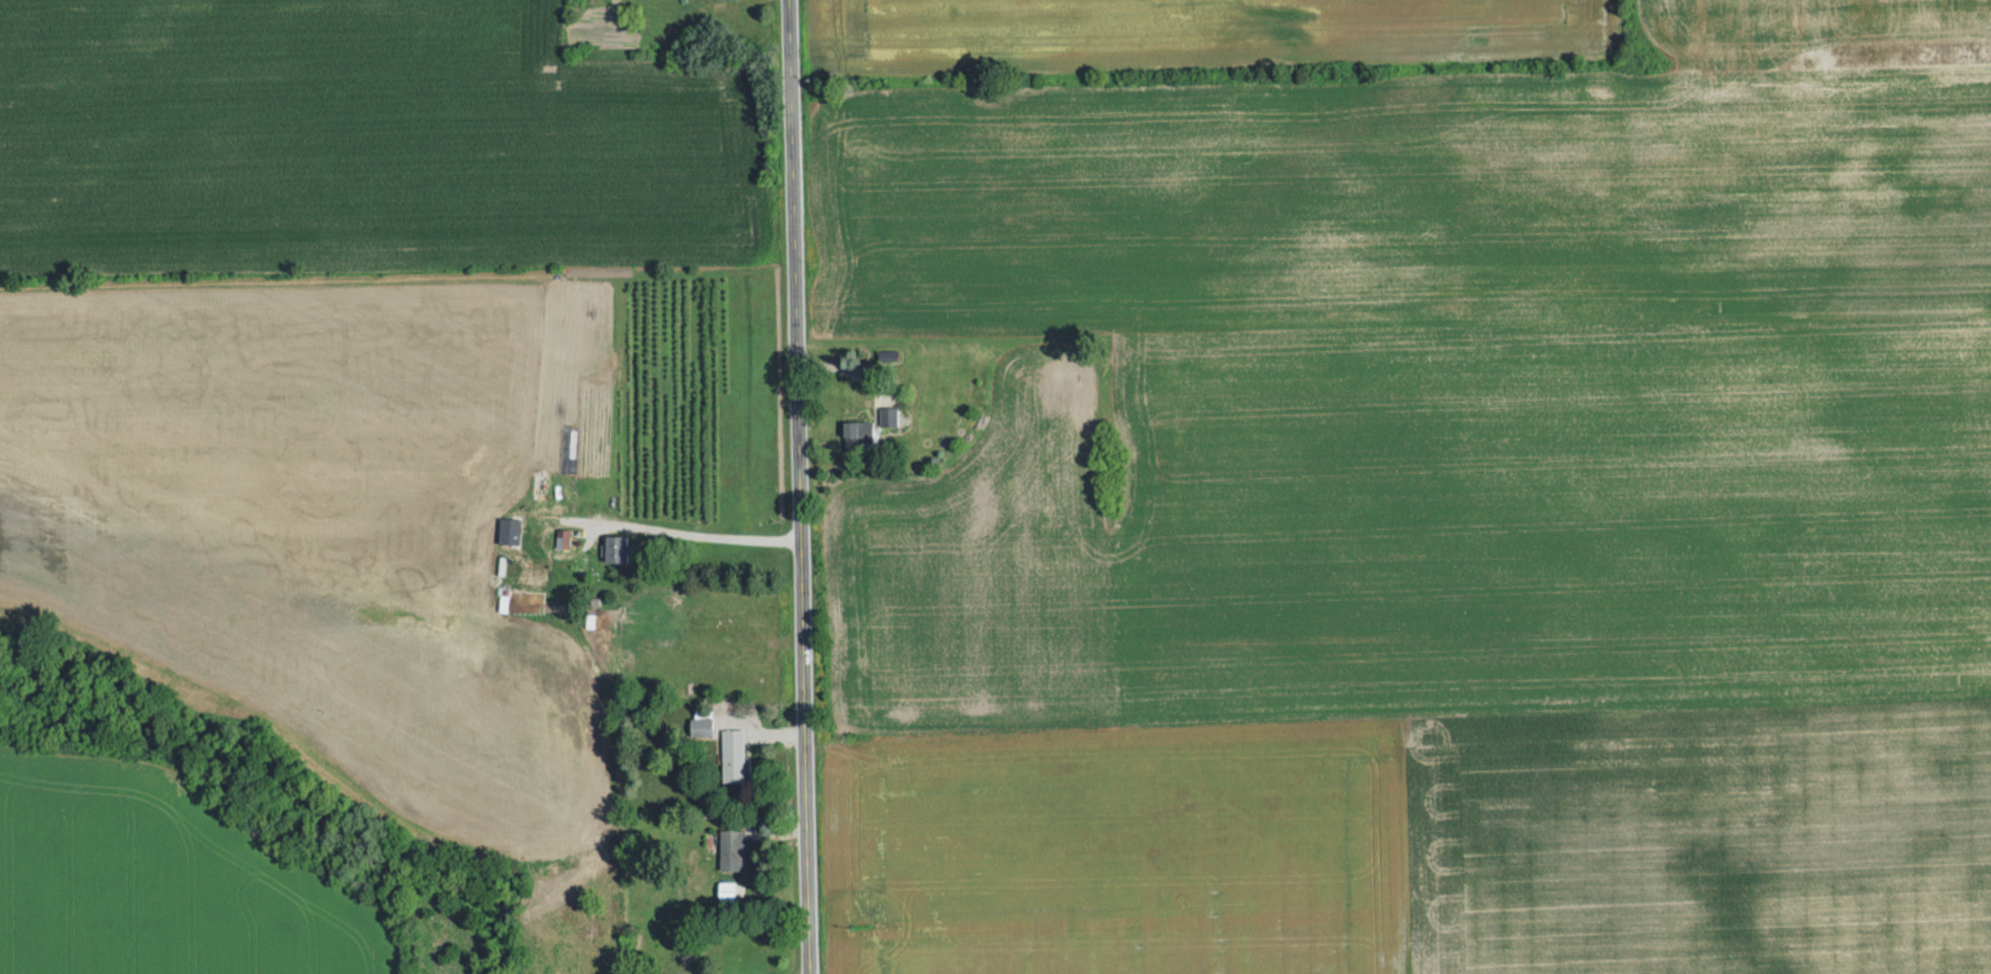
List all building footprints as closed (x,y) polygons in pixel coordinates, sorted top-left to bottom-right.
[(896,408),(878,408),(878,428),(896,428),(896,408)] [(499,554),(517,555),(518,525),(501,524),(499,554)] [(603,536),(603,563),(624,563),(624,536),(603,536)] [(504,593),(542,593),(542,570),(504,570),(504,593)] [(721,784),(743,784),(743,730),(721,730),(721,784)] [(743,872),(743,831),(718,831),(718,872),(743,872)]
